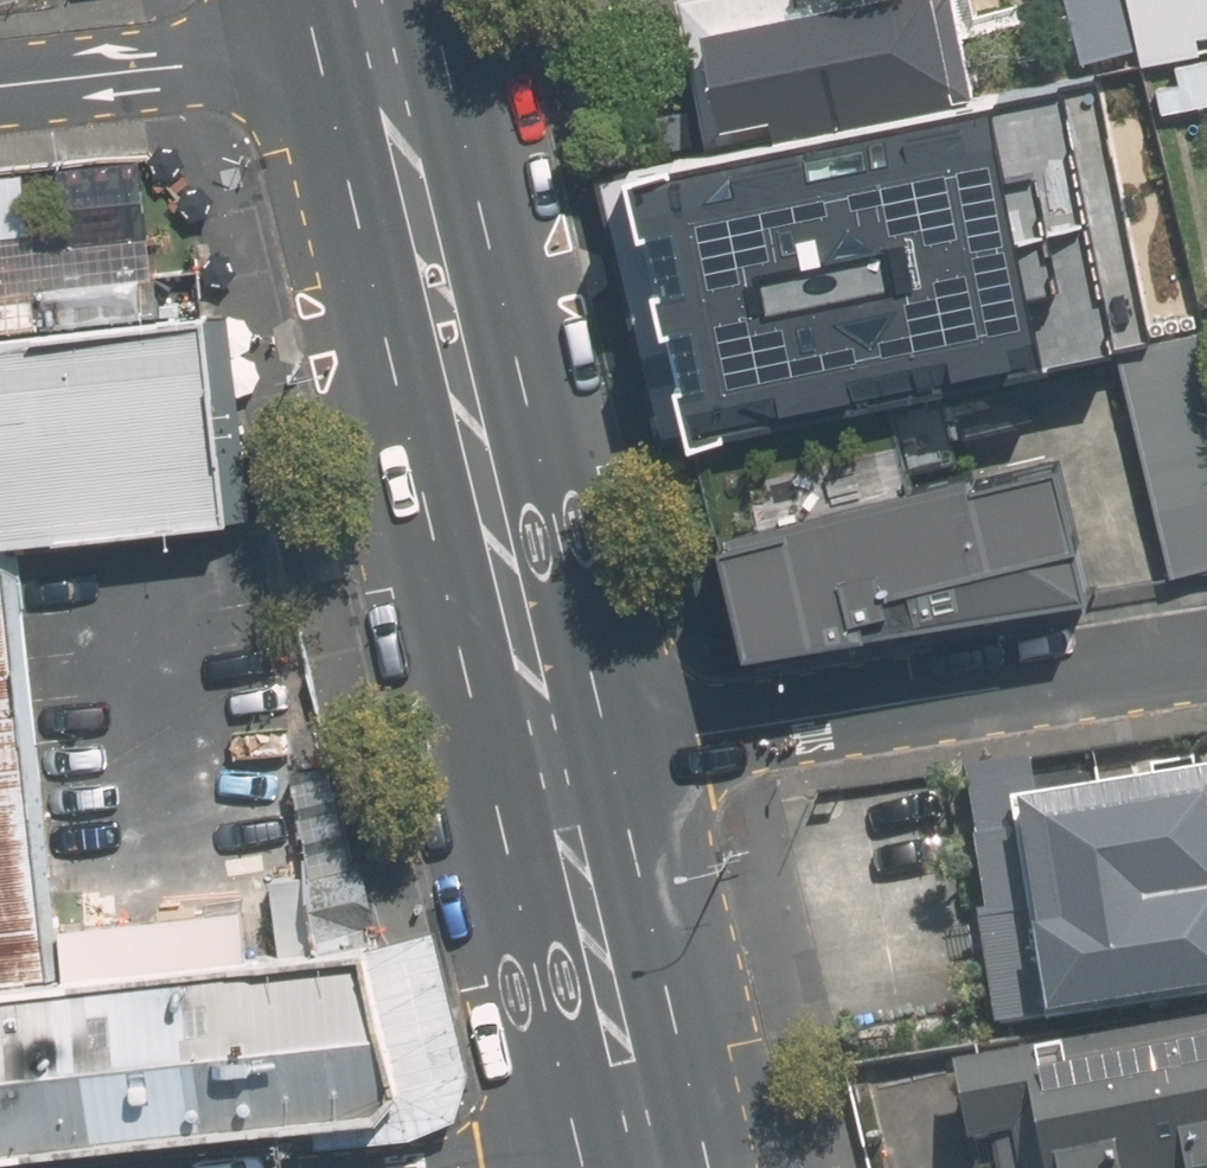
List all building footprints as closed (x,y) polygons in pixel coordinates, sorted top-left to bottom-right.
[(696,157),(984,97),(964,0),(664,0),(696,157)] [(1090,62),(1129,52),(1117,0),(1075,0),(1090,62)] [(1143,59),(1196,48),(1194,38),(1206,35),(1206,0),(1131,0),(1143,59)] [(1161,119),(1206,109),(1206,63),(1176,70),(1180,84),(1154,89),(1161,119)] [(647,187),(697,417),(1121,327),(1071,97),(647,187)] [(228,518),(204,316),(0,336),(0,544),(228,518)] [(1120,343),(1171,560),(1206,552),(1206,413),(1187,327),(1120,343)] [(722,510),(752,625),(1089,579),(1060,444),(977,465),(974,451),(722,510)] [(46,976),(2,574),(0,574),(0,981),(46,976)] [(1009,808),(1046,1028),(1206,1001),(1206,775),(1009,808)] [(379,1113),(400,1086),(366,944),(46,976),(0,981),(0,1151),(379,1113)] [(959,1068),(974,1146),(997,1141),(1002,1167),(1206,1167),(1206,1021),(959,1068)]
